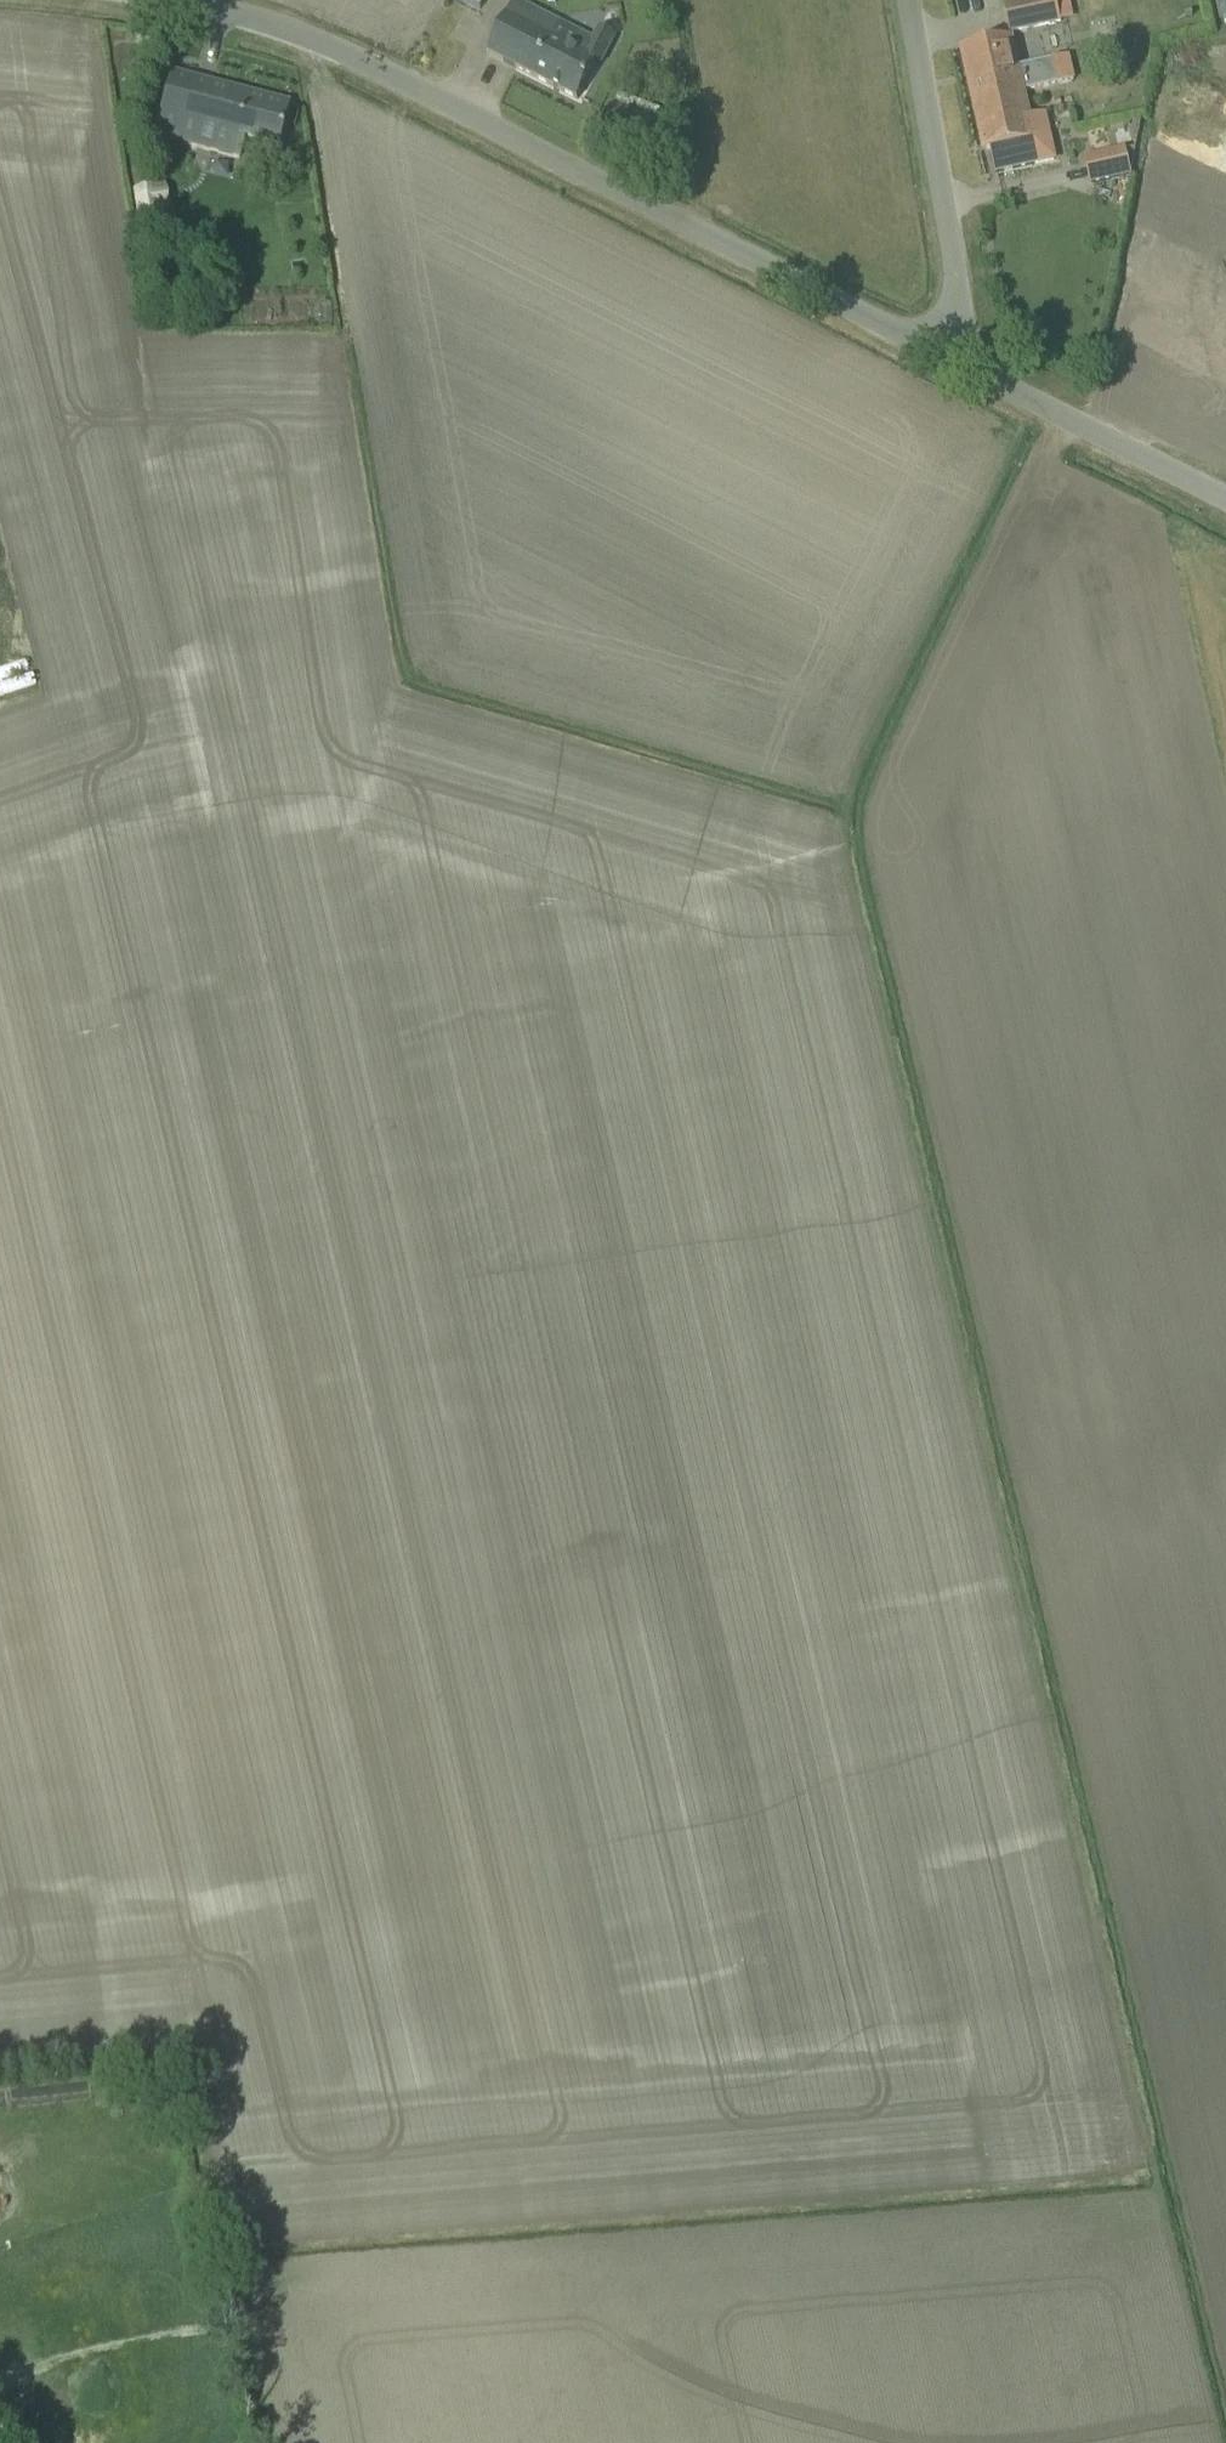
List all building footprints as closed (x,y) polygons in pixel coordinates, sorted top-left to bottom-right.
[(480,9),(484,0),(462,0),(480,9)] [(578,99),(597,62),(601,64),(616,36),(600,28),(589,49),(578,43),(575,49),(553,38),(561,23),(516,0),(514,0),(487,54),(578,99)] [(1009,33),(1060,22),(1056,0),(1023,0),(1003,4),(1009,33)] [(1011,39),(961,50),(983,150),(990,148),(996,173),(1033,165),(1032,164),(1054,159),(1048,133),(1033,137),(1023,92),(1057,84),(1051,61),(1017,68),(1011,39)] [(155,137),(238,158),(243,140),(275,148),(286,106),(172,76),(155,137)] [(604,130),(644,147),(655,119),(615,103),(604,130)] [(1124,150),(1085,159),(1091,183),(1129,174),(1124,150)] [(164,187),(135,191),(143,241),(164,238),(160,209),(167,208),(164,187)]
